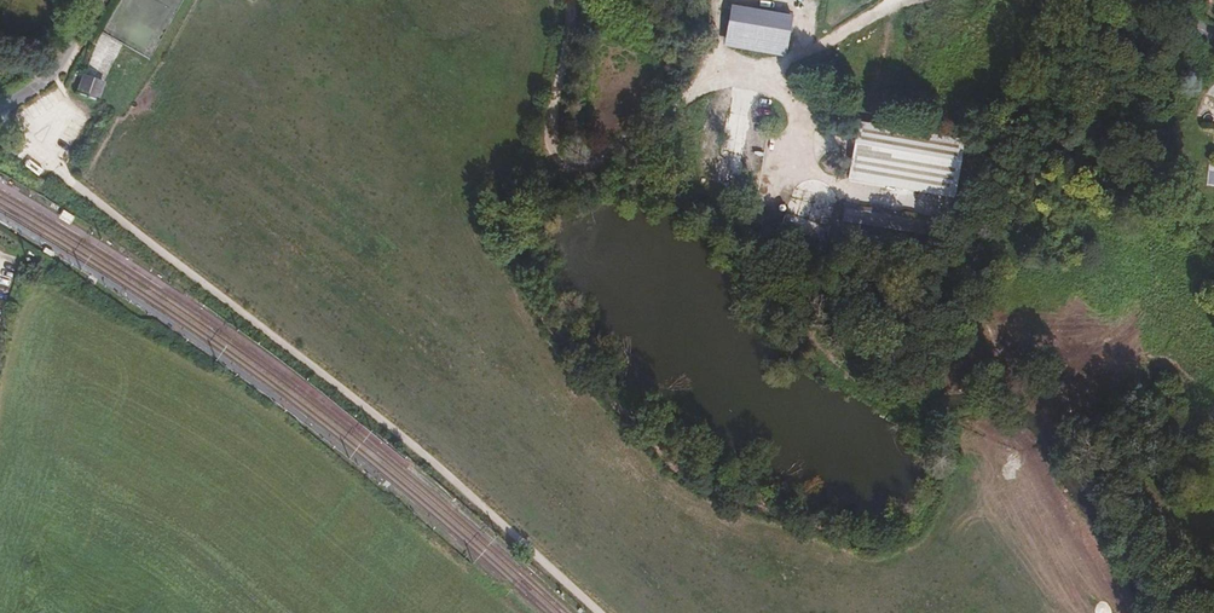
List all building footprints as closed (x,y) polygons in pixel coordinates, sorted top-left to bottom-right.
[(785,57),(793,15),(732,4),(725,46),(785,57)] [(83,72),(103,82),(122,44),(102,34),(83,72)] [(72,49),(65,63),(70,66),(78,52),(72,49)] [(102,85),(83,78),(76,95),(96,102),(102,85)] [(861,126),(850,179),(954,199),(964,146),(861,126)] [(735,135),(733,174),(752,175),(754,135),(735,135)] [(841,222),(861,226),(863,212),(844,208),(841,222)] [(934,239),(937,225),(867,212),(865,226),(934,239)]
